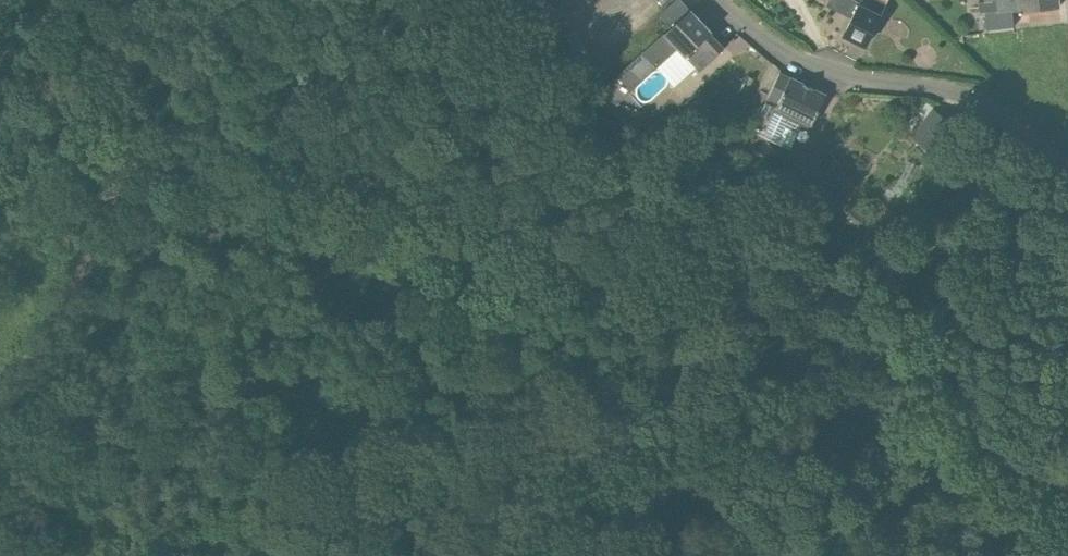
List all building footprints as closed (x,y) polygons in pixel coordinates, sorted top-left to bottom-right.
[(860,2),(843,35),(865,46),(888,0),(856,0),(860,2)] [(997,9),(985,9),(986,30),(1014,27),(1013,11),(1019,10),(1019,11),(1059,7),(1058,0),(996,0),(997,9)] [(724,47),(710,33),(711,32),(690,10),(674,25),(641,53),(617,76),(632,91),(677,48),(699,71),(724,47)] [(799,123),(810,128),(826,95),(790,77),(790,78),(780,73),(768,98),(778,103),(765,131),(790,143),(799,123)] [(961,129),(933,108),(912,135),(939,156),(961,129)] [(818,156),(793,145),(783,167),(808,178),(818,156)]
